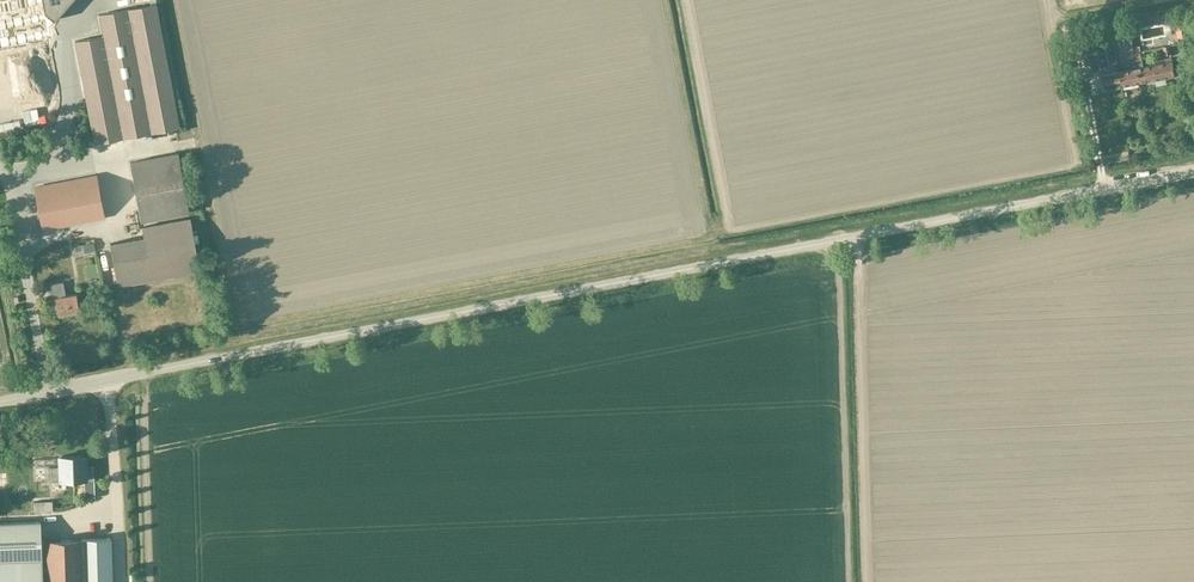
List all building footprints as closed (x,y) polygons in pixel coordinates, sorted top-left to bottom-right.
[(5,53),(13,60),(37,33),(37,32),(41,28),(47,33),(52,28),(46,22),(50,17),(54,21),(72,0),(0,0),(0,54),(5,53)] [(102,35),(74,41),(94,144),(179,127),(155,3),(98,14),(102,35)] [(1177,38),(1190,36),(1187,14),(1177,15),(1178,23),(1175,23),(1177,38)] [(1165,24),(1139,30),(1141,41),(1167,35),(1165,24)] [(1133,48),(1133,47),(1131,36),(1124,37),(1131,69),(1119,71),(1122,86),(1140,83),(1133,48)] [(1155,64),(1143,66),(1139,46),(1133,47),(1133,48),(1140,83),(1158,79),(1155,64)] [(1170,46),(1163,47),(1165,55),(1172,54),(1170,46)] [(1089,75),(1101,72),(1097,53),(1085,55),(1089,75)] [(1155,64),(1158,79),(1175,76),(1172,61),(1155,64)] [(1104,89),(1122,86),(1119,71),(1101,74),(1104,89)] [(178,153),(130,162),(141,221),(189,212),(178,153)] [(96,175),(35,187),(43,230),(105,218),(96,175)] [(130,213),(129,206),(114,209),(115,216),(130,213)] [(200,271),(190,219),(190,218),(142,227),(144,237),(110,243),(118,286),(152,280),(199,271),(200,271)] [(85,250),(102,248),(100,235),(83,237),(85,250)] [(76,294),(66,296),(63,282),(49,285),(52,299),(56,299),(59,315),(79,312),(76,294)] [(85,465),(85,455),(60,456),(60,467),(48,467),(49,481),(94,480),(94,465),(85,465)] [(42,560),(42,541),(41,522),(0,523),(0,561),(42,560)] [(0,561),(0,581),(112,581),(111,539),(42,541),(42,560),(0,561)]
